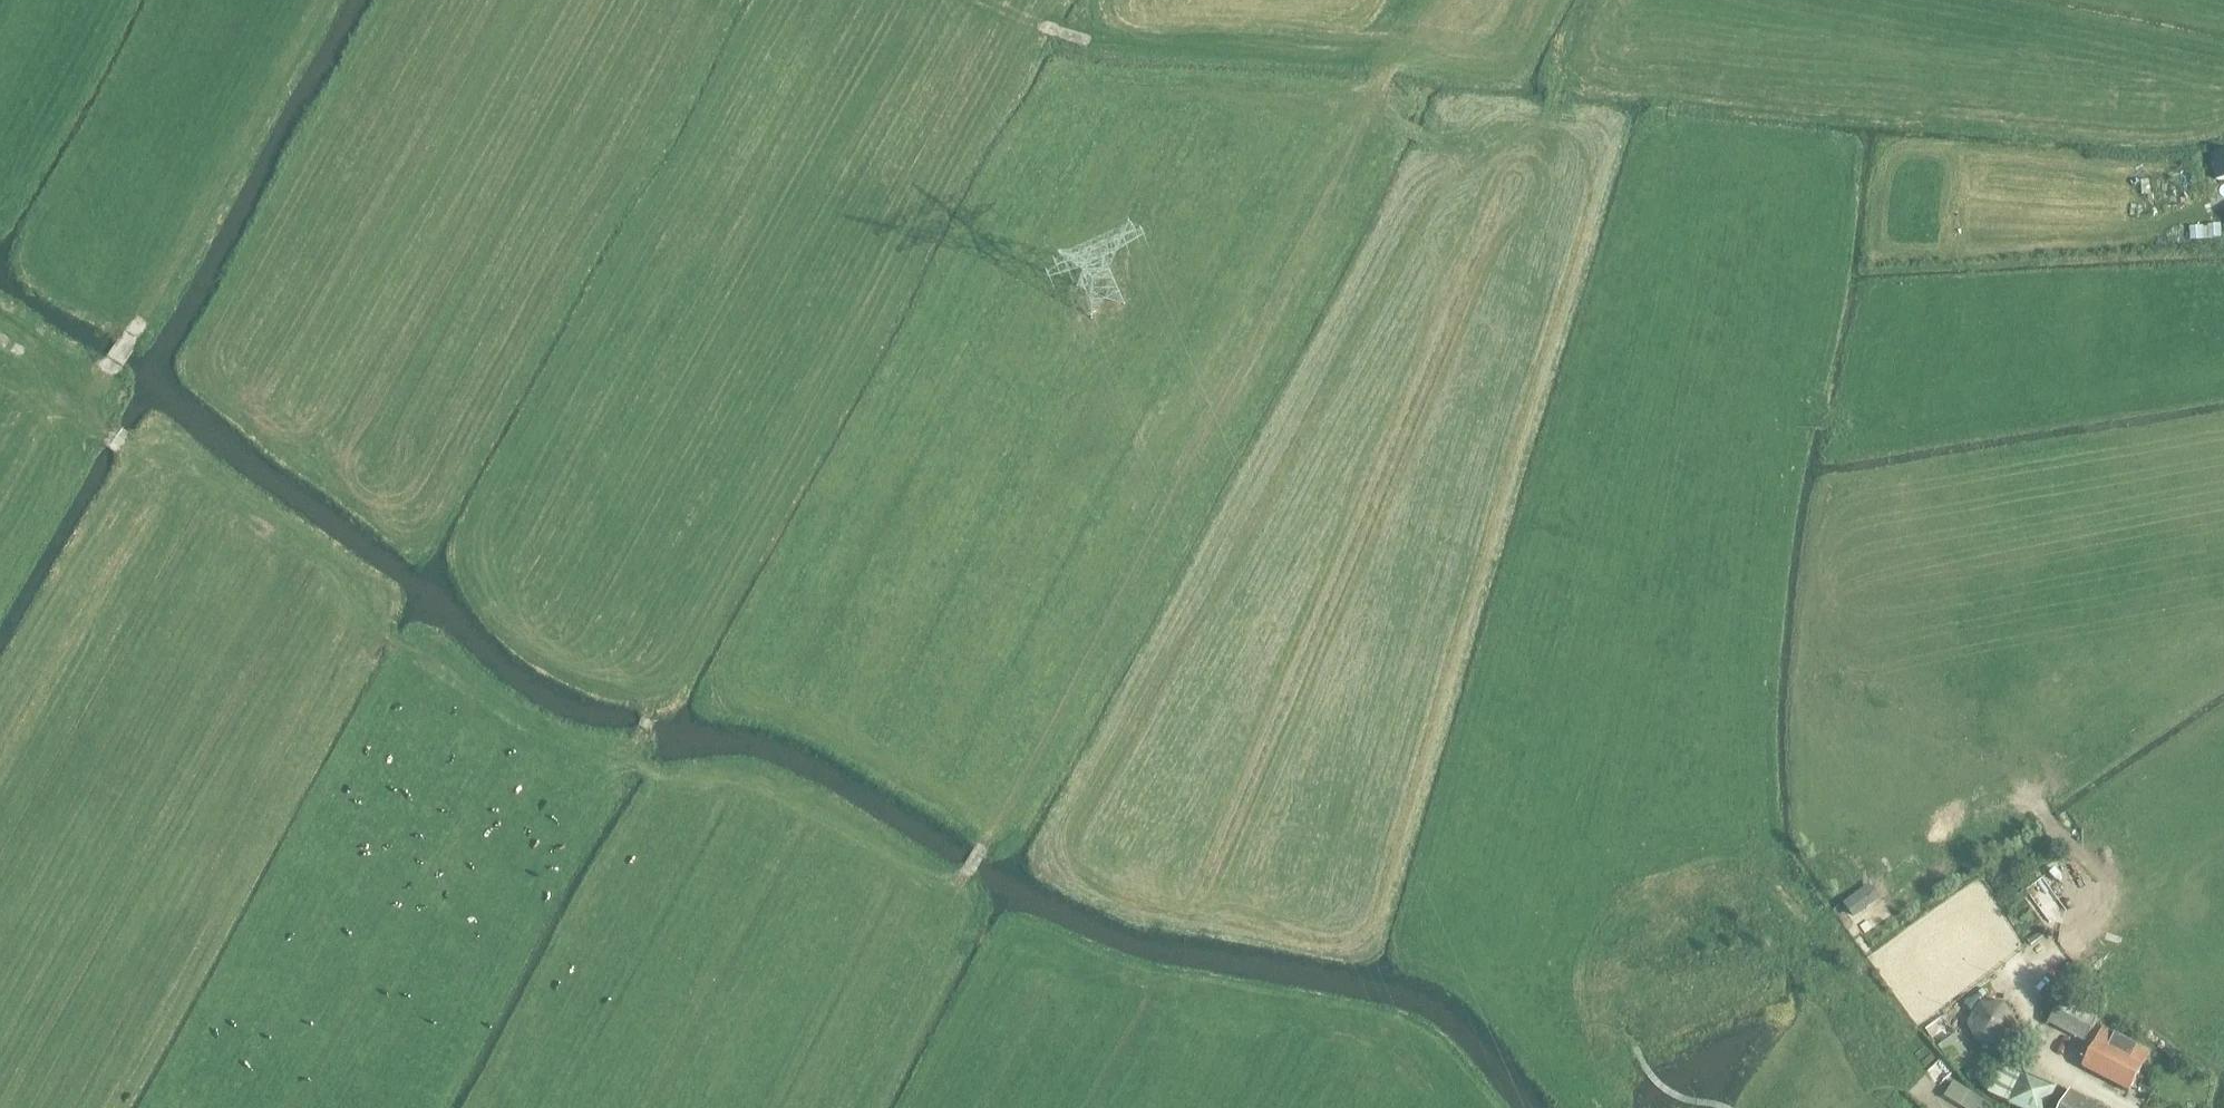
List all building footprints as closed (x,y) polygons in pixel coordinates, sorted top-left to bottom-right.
[(2214,152),(2213,179),(2223,179),(2223,152),(2214,152)] [(2065,1018),(2090,1031),(2096,1018),(2072,1006),(2065,1018)] [(1979,1046),(2000,1045),(2010,1026),(1997,1007),(1976,1009),(1967,1028),(1979,1046)] [(2129,1091),(2149,1053),(2150,1052),(2102,1028),(2082,1067),(2129,1091)] [(1971,1061),(1953,1036),(1938,1047),(1956,1072),(1971,1061)] [(2069,1092),(2060,1107),(2101,1107),(2069,1092)]
